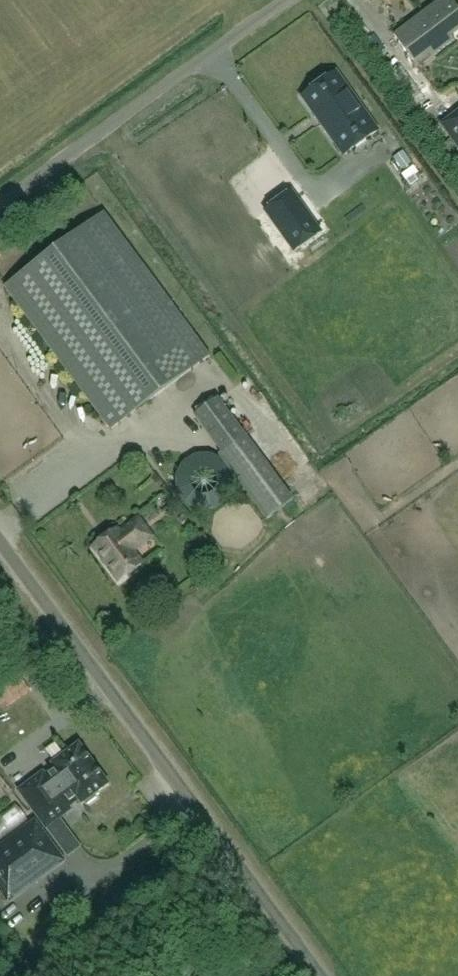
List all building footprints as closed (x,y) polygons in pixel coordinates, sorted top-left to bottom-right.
[(418,66),(455,39),(457,39),(457,8),(452,0),(434,0),(436,3),(394,35),(418,66)] [(336,73),(303,98),(347,155),(380,130),(336,73)] [(443,125),(457,145),(457,114),(443,125)] [(321,233),(292,192),(266,211),(295,251),(321,233)] [(209,355),(103,213),(3,287),(109,429),(209,355)] [(26,322),(16,329),(30,346),(39,338),(26,322)] [(195,402),(261,505),(290,486),(221,378),(202,391),(205,395),(195,402)] [(115,528),(91,546),(118,581),(142,564),(132,551),(151,536),(137,517),(118,531),(115,528)] [(19,791),(33,809),(93,765),(80,746),(80,745),(79,744),(78,745),(54,763),(53,764),(54,765),(56,768),(45,776),(43,773),(19,791)] [(107,785),(107,786),(109,785),(108,783),(107,783),(93,765),(33,809),(46,828),(70,810),(68,807),(79,799),(81,803),(82,804),(83,803),(84,802),(86,806),(97,798),(94,795),(107,785)] [(64,861),(35,822),(0,848),(0,889),(9,901),(64,861)]
